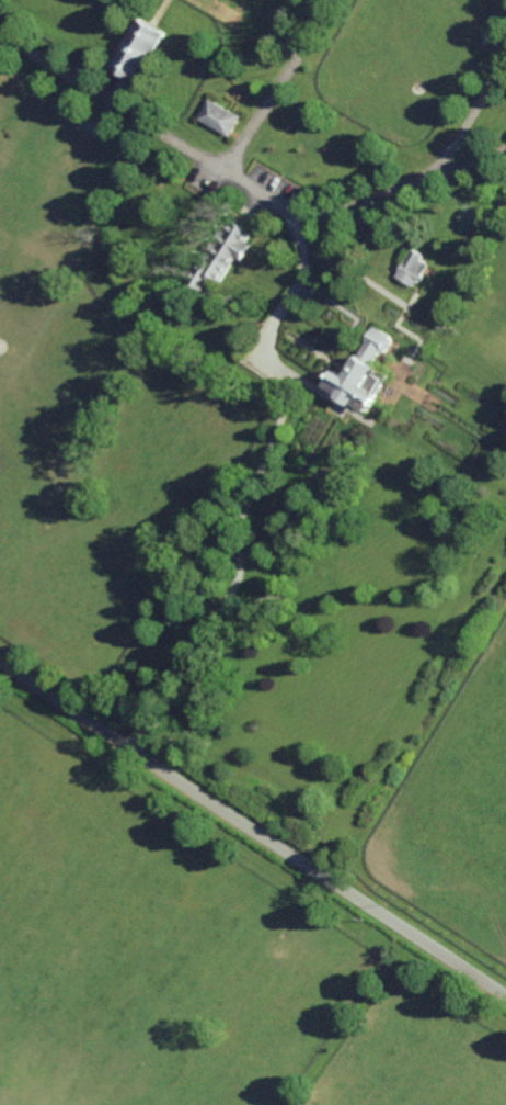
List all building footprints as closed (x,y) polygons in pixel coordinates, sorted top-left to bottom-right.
[(140,82),(130,77),(124,72),(112,66),(141,15),(152,22),(159,26),(169,32),(140,82)] [(231,136),(199,119),(211,98),(231,110),(234,111),(242,116),(234,131),(231,135),(231,136)] [(245,224),(243,226),(253,232),(246,241),(248,241),(250,244),(252,245),(241,262),(235,259),(230,268),(219,261),(211,273),(216,277),(210,285),(207,283),(202,292),(188,283),(223,225),(226,226),(228,227),(229,227),(233,221),(234,221),(237,218),(245,224)] [(430,264),(426,273),(424,273),(418,283),(417,282),(417,283),(417,284),(415,286),(396,277),(400,271),(405,260),(406,261),(413,248),(425,255),(422,259),(430,264)] [(387,354),(382,351),(377,361),(373,365),(391,375),(389,379),(386,384),(382,388),(380,392),(378,397),(379,398),(373,407),(371,410),(368,416),(355,407),(354,408),(353,409),(338,401),(340,398),(326,390),(337,371),(342,373),(346,376),(349,372),(364,349),(375,330),(377,327),(395,339),(395,341),(387,354)]
